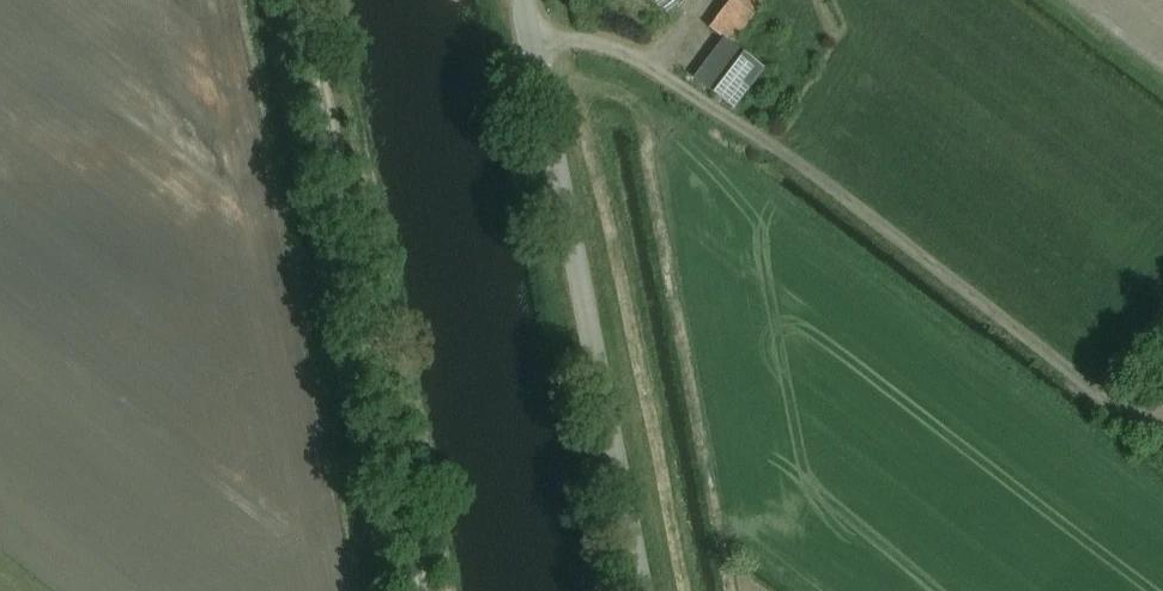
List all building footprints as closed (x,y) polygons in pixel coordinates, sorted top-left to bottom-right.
[(684,0),(649,0),(671,17),(684,0)] [(710,28),(731,43),(753,14),(764,0),(731,0),(710,28)]
